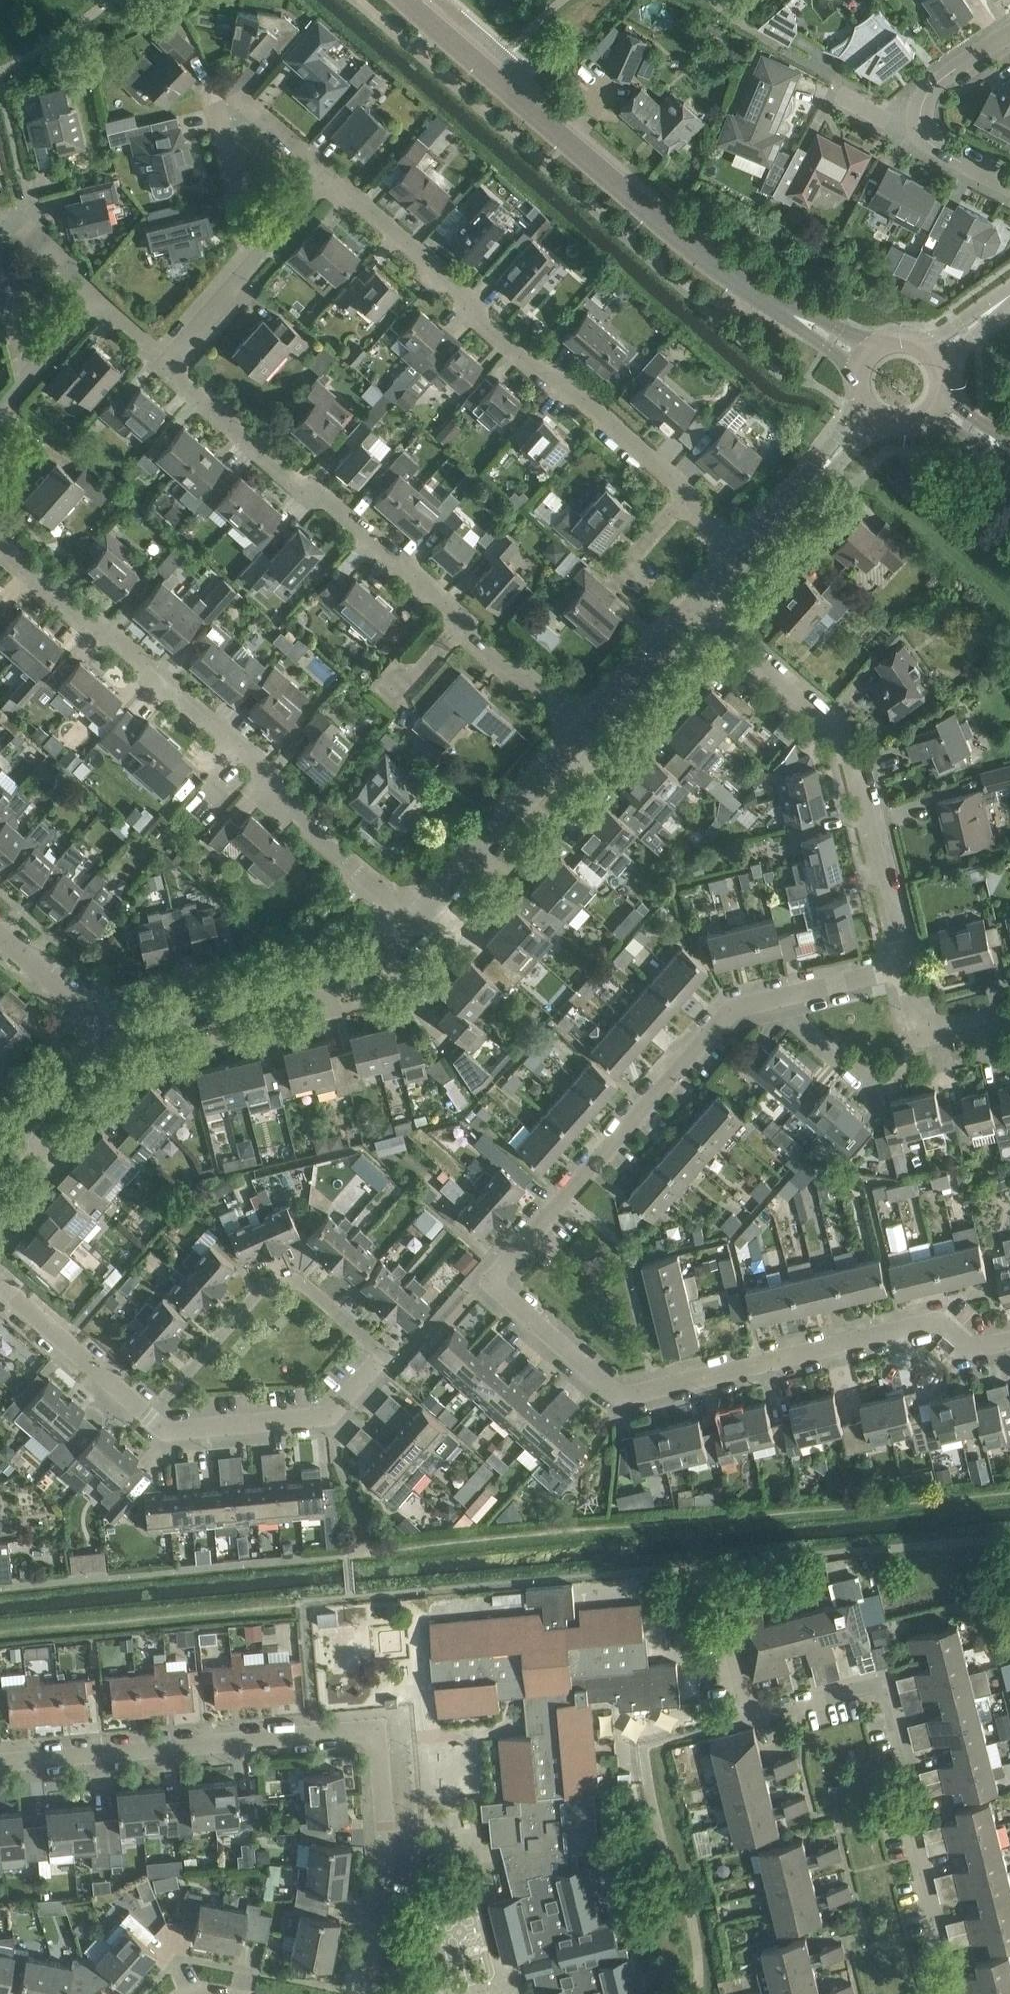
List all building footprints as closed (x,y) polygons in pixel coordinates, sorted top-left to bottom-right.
[(934,12),(929,15),(930,16),(941,32),(973,11),(965,0),(926,0),(934,12)] [(798,30),(795,15),(785,3),(758,27),(790,44),(798,30)] [(831,47),(831,50),(839,54),(843,56),(847,59),(851,62),(855,65),(862,74),(867,70),(882,78),(915,52),(906,40),(908,34),(903,31),(897,28),(892,24),(888,21),(885,17),(882,13),(880,9),(877,5),(874,9),(871,12),(868,15),(864,18),(860,21),(856,23),(855,25),(855,27),(854,29),(854,30),(850,33),(841,41),(831,47)] [(681,18),(693,24),(698,15),(686,9),(681,18)] [(298,28),(285,16),(257,10),(256,14),(237,11),(231,49),(242,50),(246,46),(258,56),(269,43),(278,51),(298,28)] [(316,57),(335,37),(318,22),(286,57),(308,77),(295,92),(319,114),(347,82),(323,61),(322,62),(316,57)] [(191,47),(177,33),(168,24),(154,39),(167,52),(155,64),(143,53),(120,77),(120,81),(141,101),(146,101),(153,93),(166,105),(185,85),(182,83),(191,73),(178,60),(191,47)] [(629,78),(646,39),(624,29),(607,68),(629,78)] [(737,60),(736,51),(732,47),(727,48),(723,53),(724,62),(729,66),(735,65),(737,60)] [(650,77),(657,61),(646,56),(638,72),(650,77)] [(732,115),(721,140),(738,147),(768,160),(770,161),(780,136),(772,132),(773,129),(779,115),(782,116),(783,116),(787,114),(790,110),(792,106),(792,101),(791,96),(790,96),(787,95),(797,71),(779,63),(764,57),(738,118),(732,115)] [(374,86),(381,78),(375,72),(368,81),(374,86)] [(1003,83),(998,94),(992,91),(976,119),(1009,137),(1009,79),(1003,83)] [(345,102),(353,110),(345,121),(332,136),(346,148),(351,142),(367,156),(389,130),(359,104),(372,89),(364,81),(345,102)] [(672,90),(660,103),(642,87),(635,95),(621,109),(666,151),(674,141),(678,145),(703,119),(672,90)] [(58,153),(78,148),(83,147),(74,110),(68,112),(63,91),(39,97),(43,117),(27,121),(33,144),(55,139),(58,153)] [(134,113),(104,120),(107,132),(137,125),(134,113)] [(171,185),(169,178),(180,175),(178,167),(192,164),(187,145),(184,146),(180,127),(153,133),(152,131),(129,136),(135,159),(145,157),(151,182),(152,190),(154,194),(159,195),(168,193),(171,190),(171,185)] [(780,180),(773,193),(791,203),(794,197),(795,194),(808,201),(821,178),(848,192),(868,155),(846,143),(844,148),(819,135),(811,151),(800,170),(788,164),(787,166),(780,180)] [(427,147),(415,137),(395,161),(405,170),(390,187),(425,218),(448,193),(413,162),(427,147)] [(769,170),(761,188),(772,193),(777,180),(780,180),(787,166),(785,165),(789,154),(777,149),(771,165),(769,170)] [(102,179),(116,176),(113,164),(100,167),(102,179)] [(944,203),(934,197),(937,192),(889,166),(880,183),(870,177),(860,195),(870,201),(869,203),(917,229),(920,222),(930,228),(944,203)] [(69,236),(89,232),(110,227),(104,203),(116,201),(111,181),(77,189),(79,201),(66,204),(69,215),(65,216),(69,236)] [(472,260),(502,227),(488,214),(498,202),(479,185),(461,207),(470,215),(448,239),(472,260)] [(906,277),(900,288),(920,299),(920,298),(927,286),(930,288),(947,256),(968,267),(977,250),(982,253),(994,249),(1000,238),(996,226),(991,223),(992,221),(959,204),(935,250),(937,251),(935,254),(922,247),(918,255),(906,277)] [(181,205),(146,213),(149,226),(145,227),(150,246),(152,245),(154,251),(168,248),(171,258),(183,255),(184,257),(188,256),(188,253),(200,250),(196,235),(207,232),(209,237),(210,237),(204,213),(181,218),(178,207),(181,206),(181,205)] [(559,264),(531,239),(533,237),(534,237),(550,219),(540,210),(524,228),(513,241),(522,249),(495,280),(523,304),(559,264)] [(334,279),(344,269),(357,254),(332,231),(320,244),(310,235),(311,235),(310,234),(287,259),(306,275),(316,263),(334,279)] [(905,249),(894,270),(905,276),(906,277),(917,255),(905,249)] [(101,269),(100,275),(104,279),(110,277),(111,271),(107,267),(101,269)] [(375,316),(384,305),(398,290),(375,270),(359,288),(350,280),(334,297),(350,311),(359,302),(375,316)] [(292,306),(289,309),(297,316),(300,313),(292,306)] [(384,392),(393,400),(407,385),(421,369),(438,349),(429,341),(441,328),(420,310),(398,334),(411,345),(403,354),(410,360),(383,391),(384,392)] [(572,310),(561,324),(570,331),(562,340),(603,376),(628,348),(587,312),(582,318),(572,310)] [(309,341),(306,338),(278,313),(269,324),(263,319),(233,352),(260,376),(288,344),(299,353),(309,341)] [(548,342),(543,347),(550,353),(555,348),(548,342)] [(344,358),(356,368),(368,353),(357,343),(344,358)] [(320,374),(324,369),(336,355),(323,344),(307,362),(320,374)] [(460,386),(480,363),(459,344),(448,357),(438,349),(421,369),(439,385),(448,375),(460,386)] [(89,405),(107,385),(120,370),(96,349),(74,374),(65,366),(47,386),(66,403),(75,392),(89,405)] [(658,349),(634,376),(643,384),(630,399),(670,435),(695,408),(655,372),(668,358),(658,349)] [(330,375),(324,369),(320,374),(314,381),(297,400),(307,408),(292,426),(316,447),(339,421),(322,406),(334,392),(323,383),(330,375)] [(501,419),(506,413),(519,398),(498,379),(493,385),(484,376),(463,400),(478,413),(476,416),(488,427),(493,426),(500,419),(501,419)] [(406,409),(418,395),(407,385),(393,400),(394,401),(395,399),(406,409)] [(143,433),(150,424),(164,409),(140,387),(126,403),(115,394),(100,411),(124,433),(133,424),(143,433)] [(384,392),(373,404),(383,413),(394,401),(393,400),(384,392)] [(550,464),(555,458),(568,443),(556,433),(558,432),(543,418),(539,423),(530,415),(510,437),(537,460),(541,456),(550,464)] [(446,444),(461,427),(449,416),(434,434),(446,444)] [(338,467),(334,471),(346,482),(350,478),(357,483),(370,468),(379,459),(366,447),(377,435),(369,428),(360,420),(357,422),(344,437),(353,445),(336,465),(338,467)] [(66,424),(56,434),(66,443),(76,433),(66,424)] [(164,462),(176,473),(203,443),(183,426),(165,446),(156,438),(127,471),(134,477),(144,466),(153,474),(164,462)] [(759,455),(726,426),(697,459),(709,469),(713,465),(734,483),(759,455)] [(203,443),(176,473),(191,486),(180,498),(195,511),(198,508),(218,485),(222,480),(212,472),(222,460),(203,443)] [(394,516),(418,490),(405,479),(418,464),(402,450),(380,475),(389,483),(375,499),(394,516)] [(109,491),(98,482),(83,468),(74,478),(57,463),(25,499),(51,522),(82,486),(100,502),(109,491)] [(236,520),(260,493),(240,476),(226,492),(218,485),(198,508),(207,516),(218,504),(236,520)] [(575,501),(555,523),(554,525),(577,545),(585,536),(598,548),(632,510),(605,487),(584,510),(575,501)] [(544,512),(550,504),(562,513),(570,502),(552,489),(538,508),(544,512)] [(418,490),(394,516),(413,534),(428,517),(437,525),(459,501),(446,490),(433,504),(418,490)] [(260,493),(236,520),(254,536),(243,549),(254,558),(256,555),(274,535),(265,527),(279,510),(260,493)] [(459,501),(437,525),(446,534),(432,550),(452,568),(474,543),(462,533),(470,524),(456,511),(463,504),(459,501)] [(183,513),(173,504),(164,513),(175,523),(183,513)] [(894,568),(914,545),(886,521),(877,531),(861,517),(849,530),(851,532),(835,550),(849,563),(855,556),(867,567),(878,554),(894,568)] [(492,524),(478,539),(488,548),(494,541),(498,536),(502,533),(492,524)] [(145,579),(135,570),(136,570),(122,557),(130,549),(106,527),(87,548),(96,556),(89,565),(95,571),(92,575),(115,595),(116,594),(125,602),(145,579)] [(256,555),(254,558),(253,559),(247,564),(241,572),(256,586),(272,567),(294,586),(304,575),(300,571),(321,548),(298,528),(266,564),(256,555)] [(498,536),(494,541),(488,548),(485,551),(495,560),(472,586),(496,607),(524,576),(506,560),(519,545),(503,531),(502,533),(498,536)] [(553,538),(542,551),(555,562),(566,549),(553,538)] [(133,611),(153,629),(181,596),(171,587),(179,578),(171,571),(184,556),(175,548),(158,567),(166,574),(133,611)] [(246,553),(241,559),(247,564),(253,559),(246,553)] [(555,567),(562,573),(570,565),(563,558),(555,567)] [(560,612),(572,622),(582,631),(584,629),(595,639),(617,614),(602,600),(610,591),(583,566),(574,577),(583,586),(560,612)] [(334,602),(355,621),(370,634),(391,610),(355,578),(348,587),(334,575),(317,595),(330,607),(334,602)] [(854,599),(847,593),(832,580),(822,592),(806,578),(775,614),(800,637),(825,609),(837,619),(854,599)] [(194,608),(181,596),(153,629),(172,646),(205,609),(214,616),(238,589),(230,582),(223,589),(222,588),(208,603),(203,598),(194,608)] [(15,656),(41,627),(22,610),(0,634),(0,643),(15,656)] [(550,648),(562,636),(538,613),(526,625),(550,648)] [(210,679),(232,654),(224,646),(231,638),(211,620),(205,627),(192,642),(201,650),(190,662),(210,679)] [(41,627),(15,656),(30,670),(11,692),(24,704),(43,683),(44,681),(35,673),(61,644),(41,627)] [(288,628),(283,635),(292,641),(297,634),(288,628)] [(896,628),(883,642),(890,647),(902,634),(896,628)] [(249,692),(256,684),(272,666),(271,666),(269,668),(254,655),(255,654),(242,642),(232,654),(210,679),(229,696),(240,684),(249,692)] [(895,716),(911,705),(926,695),(916,681),(925,674),(904,644),(892,651),(876,663),(885,675),(873,685),(895,716)] [(44,681),(43,683),(56,695),(52,700),(68,714),(80,701),(100,678),(80,660),(74,666),(65,658),(44,681)] [(273,665),(272,666),(279,672),(284,666),(277,660),(274,664),(273,665)] [(272,666),(256,684),(265,693),(249,710),(274,733),(288,718),(298,706),(279,689),(287,680),(279,672),(272,666)] [(422,716),(421,715),(411,726),(439,752),(450,740),(449,739),(469,717),(500,744),(514,727),(484,700),(487,696),(461,672),(422,716)] [(120,696),(100,678),(80,701),(94,714),(87,722),(103,735),(121,715),(125,711),(115,702),(120,696)] [(711,687),(696,703),(726,729),(740,713),(745,718),(754,708),(731,688),(730,690),(723,698),(711,687)] [(712,745),(726,729),(696,703),(682,719),(712,745)] [(937,773),(956,765),(968,760),(964,750),(971,746),(966,734),(974,731),(967,716),(960,719),(956,709),(937,717),(939,722),(919,730),(922,737),(907,744),(913,759),(928,753),(937,773)] [(352,741),(339,730),(319,712),(304,728),(314,737),(297,756),(320,777),(352,741)] [(190,766),(176,754),(180,749),(148,721),(139,731),(121,715),(103,735),(112,743),(109,746),(118,754),(127,744),(143,757),(133,768),(164,795),(190,766)] [(711,745),(712,745),(682,719),(667,736),(680,747),(672,756),(703,784),(712,774),(705,768),(719,753),(711,745)] [(39,725),(30,734),(40,743),(49,734),(39,725)] [(17,730),(11,737),(18,744),(24,737),(17,730)] [(386,730),(378,739),(393,752),(401,743),(386,730)] [(787,784),(789,794),(820,787),(814,765),(812,766),(809,755),(797,758),(794,743),(773,767),(777,786),(787,784)] [(70,746),(58,759),(72,771),(83,758),(70,746)] [(417,780),(402,766),(385,751),(372,765),(376,769),(349,800),(369,818),(384,801),(395,811),(388,819),(401,831),(420,809),(416,805),(421,800),(409,789),(417,780)] [(703,784),(672,756),(664,765),(651,754),(636,771),(674,804),(697,779),(703,785),(703,784)] [(969,846),(989,841),(979,801),(998,796),(996,787),(1009,783),(1009,764),(981,771),(986,788),(938,800),(950,851),(969,846)] [(19,788),(21,784),(2,767),(0,769),(0,809),(19,788)] [(760,767),(749,779),(756,785),(767,773),(760,767)] [(661,820),(674,804),(636,771),(621,787),(634,799),(626,808),(648,827),(657,817),(661,820)] [(825,809),(820,787),(789,794),(792,805),(783,808),(788,829),(813,823),(813,822),(812,822),(810,813),(825,809)] [(19,788),(0,809),(0,866),(11,854),(24,839),(13,829),(17,825),(16,815),(31,799),(19,788)] [(730,792),(722,801),(733,810),(741,801),(730,792)] [(754,792),(742,804),(744,808),(757,804),(754,792)] [(99,798),(92,805),(100,811),(106,804),(99,798)] [(648,827),(626,808),(618,817),(606,805),(591,822),(620,848),(634,831),(640,836),(648,827)] [(144,807),(130,823),(140,832),(154,816),(144,807)] [(231,837),(259,862),(274,876),(296,851),(280,838),(279,840),(251,815),(240,826),(230,817),(207,842),(218,851),(231,837)] [(716,816),(704,829),(711,835),(722,822),(716,816)] [(27,893),(39,880),(54,863),(42,852),(42,845),(49,837),(53,837),(57,833),(57,829),(53,825),(49,826),(42,819),(24,839),(11,854),(19,862),(7,876),(27,893)] [(605,864),(620,848),(591,822),(576,838),(589,850),(581,859),(603,878),(605,875),(611,881),(617,874),(605,864)] [(805,860),(835,852),(830,830),(815,834),(812,824),(813,824),(813,823),(788,829),(793,852),(803,849),(805,860)] [(642,834),(659,853),(667,846),(650,827),(642,834)] [(83,842),(77,837),(73,842),(78,847),(83,842)] [(56,919),(68,905),(82,889),(69,877),(75,870),(75,865),(84,854),(72,843),(54,863),(39,880),(48,887),(36,901),(56,919)] [(796,881),(785,884),(788,898),(804,895),(828,889),(825,878),(841,875),(835,852),(805,860),(803,860),(792,863),(795,875),(796,881)] [(603,878),(581,859),(573,868),(560,856),(546,873),(581,905),(596,888),(594,887),(603,878)] [(702,862),(691,865),(694,875),(704,872),(702,862)] [(753,876),(761,874),(758,862),(750,864),(753,876)] [(82,889),(68,905),(77,913),(65,927),(85,944),(111,915),(100,905),(107,897),(107,889),(102,885),(107,879),(98,871),(82,889)] [(161,872),(146,876),(150,890),(164,886),(161,872)] [(567,921),(581,905),(546,873),(531,890),(544,901),(536,910),(558,929),(566,920),(567,921)] [(724,876),(716,878),(719,891),(727,889),(724,876)] [(711,893),(719,891),(716,878),(708,880),(711,893)] [(805,917),(807,928),(851,918),(846,896),(830,899),(828,889),(804,895),(809,916),(805,917)] [(172,910),(178,937),(190,934),(194,952),(220,946),(220,943),(232,940),(226,914),(213,917),(211,908),(197,911),(195,901),(183,904),(184,907),(172,910)] [(640,902),(635,907),(643,913),(648,908),(640,902)] [(515,908),(500,924),(538,957),(560,932),(558,929),(536,910),(528,919),(515,908)] [(167,940),(178,937),(172,910),(160,913),(160,910),(147,913),(149,923),(136,927),(145,964),(171,958),(167,940)] [(994,962),(990,945),(983,917),(967,921),(969,927),(941,934),(949,967),(977,961),(978,966),(994,962)] [(780,951),(776,936),(772,918),(750,923),(758,956),(780,951)] [(851,918),(807,928),(796,931),(799,943),(814,939),(817,950),(828,947),(856,940),(851,918)] [(750,923),(728,929),(736,961),(758,956),(750,923)] [(537,958),(538,957),(500,924),(486,941),(498,952),(490,961),(512,980),(521,970),(515,965),(529,950),(537,958)] [(617,924),(611,931),(618,937),(624,930),(617,924)] [(643,943),(649,937),(639,928),(633,934),(643,943)] [(713,966),(736,961),(728,929),(706,934),(713,966)] [(776,936),(780,951),(780,953),(781,952),(783,958),(795,955),(790,932),(776,936)] [(618,952),(628,960),(634,953),(624,945),(618,952)] [(666,964),(691,986),(706,969),(681,946),(666,964)] [(628,960),(618,952),(613,958),(622,967),(628,960)] [(470,959),(455,975),(484,1001),(498,984),(504,989),(512,980),(490,961),(482,970),(470,959)] [(666,964),(651,981),(676,1003),(691,986),(666,964)] [(440,992),(452,1003),(469,1018),(470,1017),(484,1001),(455,975),(440,992)] [(583,981),(592,989),(598,983),(589,975),(583,981)] [(586,996),(592,989),(583,981),(577,988),(586,996)] [(661,1020),(676,1003),(651,981),(636,998),(661,1020)] [(0,996),(0,1037),(15,1050),(23,1040),(25,1042),(28,1038),(26,1037),(30,1033),(13,1017),(22,1007),(4,991),(0,996)] [(646,1037),(661,1020),(636,998),(621,1015),(646,1037)] [(482,1027),(470,1017),(469,1018),(452,1003),(438,1019),(466,1044),(482,1027)] [(568,1028),(573,1022),(564,1013),(558,1020),(568,1028)] [(621,1015),(605,1032),(630,1054),(646,1037),(621,1015)] [(404,1073),(394,1029),(392,1023),(371,1029),(382,1078),(404,1073)] [(405,1026),(394,1029),(404,1073),(407,1087),(415,1085),(412,1074),(426,1071),(417,1034),(408,1036),(405,1026)] [(353,1051),(341,1053),(350,1091),(363,1088),(359,1071),(380,1066),(382,1078),(371,1029),(349,1034),(353,1051)] [(615,1072),(630,1054),(605,1032),(590,1050),(615,1072)] [(519,1054),(530,1042),(523,1036),(512,1048),(519,1054)] [(0,1037),(0,1067),(15,1050),(0,1037)] [(543,1037),(537,1043),(547,1052),(552,1046),(543,1037)] [(350,1091),(341,1053),(330,1056),(326,1039),(304,1045),(313,1082),(315,1091),(336,1086),(337,1094),(350,1091)] [(743,1065),(769,1088),(796,1057),(779,1042),(769,1054),(761,1048),(762,1047),(761,1046),(743,1065)] [(547,1052),(537,1043),(532,1050),(541,1058),(547,1052)] [(275,1069),(282,1097),(294,1094),(292,1087),(313,1082),(304,1045),(283,1050),(287,1066),(275,1069)] [(484,1083),(492,1075),(463,1048),(450,1056),(473,1091),(484,1083)] [(259,1056),(237,1061),(246,1099),(250,1115),(265,1112),(272,1111),(284,1108),(281,1097),(282,1097),(275,1069),(263,1072),(259,1056)] [(796,1057),(769,1088),(794,1110),(812,1091),(811,1090),(810,1091),(803,1084),(813,1073),(796,1057)] [(225,1104),(246,1099),(237,1061),(216,1066),(225,1104)] [(576,1078),(601,1100),(616,1083),(591,1061),(576,1078)] [(204,1109),(225,1104),(216,1066),(195,1071),(204,1109)] [(507,1078),(516,1086),(522,1080),(512,1072),(507,1078)] [(442,1083),(458,1108),(470,1100),(453,1075),(442,1083)] [(516,1086),(507,1078),(501,1084),(511,1092),(516,1086)] [(576,1078),(560,1095),(585,1117),(601,1100),(576,1078)] [(150,1084),(136,1101),(170,1132),(170,1131),(164,1126),(177,1111),(183,1117),(193,1106),(171,1085),(169,1087),(170,1088),(163,1096),(150,1084)] [(992,1109),(996,1127),(995,1127),(998,1139),(999,1144),(1002,1156),(1009,1155),(1009,1084),(999,1087),(1003,1102),(1004,1107),(992,1109)] [(819,1132),(826,1125),(846,1102),(829,1087),(819,1099),(812,1092),(812,1091),(794,1110),(819,1132)] [(923,1135),(956,1127),(954,1118),(950,1102),(948,1102),(948,1103),(939,1105),(935,1090),(913,1095),(923,1135)] [(971,1133),(995,1127),(996,1127),(992,1109),(988,1090),(962,1096),(967,1115),(954,1118),(956,1127),(960,1144),(972,1141),(971,1133)] [(720,1092),(705,1109),(730,1131),(745,1114),(720,1092)] [(570,1135),(585,1117),(560,1095),(545,1112),(570,1135)] [(923,1135),(913,1095),(891,1101),(894,1115),(883,1117),(887,1133),(888,1137),(889,1143),(892,1155),(904,1152),(901,1140),(923,1135)] [(148,1157),(170,1132),(136,1101),(121,1117),(134,1129),(126,1138),(148,1157)] [(846,1102),(826,1125),(835,1133),(828,1140),(846,1156),(849,1159),(874,1132),(861,1120),(863,1117),(846,1102)] [(485,1120),(492,1112),(482,1104),(476,1111),(485,1120)] [(705,1109),(690,1126),(715,1148),(730,1131),(705,1109)] [(555,1152),(570,1135),(545,1112),(530,1130),(555,1152)] [(478,1128),(482,1123),(484,1121),(476,1113),(470,1121),(478,1128)] [(427,1122),(425,1114),(414,1116),(416,1124),(427,1122)] [(384,1122),(381,1130),(383,1134),(393,1131),(390,1120),(384,1122)] [(409,1121),(394,1125),(396,1134),(411,1130),(409,1121)] [(675,1143),(700,1165),(715,1148),(690,1126),(675,1143)] [(782,1126),(772,1137),(792,1155),(796,1158),(806,1147),(782,1126)] [(555,1152),(530,1130),(515,1147),(540,1169),(555,1152)] [(102,1133),(87,1149),(125,1183),(148,1157),(126,1138),(118,1147),(102,1133)] [(477,1139),(474,1142),(491,1158),(500,1148),(482,1133),(477,1139)] [(887,1133),(875,1136),(880,1158),(892,1155),(889,1143),(888,1137),(887,1133)] [(403,1135),(389,1138),(392,1151),(406,1148),(403,1135)] [(326,1136),(313,1139),(315,1152),(329,1149),(326,1136)] [(675,1143),(659,1160),(684,1183),(700,1165),(675,1143)] [(111,1199),(125,1183),(87,1149),(72,1166),(90,1181),(82,1190),(103,1209),(110,1215),(119,1206),(111,1199)] [(254,1154),(238,1158),(240,1166),(256,1162),(254,1154)] [(796,1170),(802,1164),(796,1158),(792,1155),(786,1162),(796,1170)] [(475,1157),(467,1165),(478,1174),(485,1166),(475,1157)] [(240,1166),(238,1158),(222,1162),(224,1170),(240,1166)] [(669,1200),(684,1183),(659,1160),(644,1178),(669,1200)] [(478,1174),(514,1206),(517,1203),(513,1199),(524,1187),(500,1166),(492,1175),(484,1168),(478,1174)] [(211,1170),(202,1171),(204,1179),(213,1177),(211,1170)] [(240,1171),(228,1177),(233,1187),(245,1182),(240,1171)] [(939,1175),(942,1188),(951,1186),(948,1173),(939,1175)] [(500,1222),(514,1206),(478,1174),(472,1181),(483,1191),(475,1200),(500,1222)] [(831,1187),(840,1189),(842,1176),(833,1175),(831,1187)] [(934,1190),(942,1188),(939,1175),(931,1177),(934,1190)] [(842,1176),(840,1189),(848,1190),(850,1177),(842,1176)] [(654,1217),(669,1200),(644,1178),(629,1195),(654,1217)] [(790,1178),(784,1184),(794,1193),(800,1219),(807,1217),(800,1186),(790,1178)] [(1007,1178),(996,1181),(998,1189),(1009,1186),(1007,1178)] [(210,1185),(217,1200),(231,1194),(225,1179),(210,1185)] [(757,1186),(766,1194),(772,1188),(762,1180),(757,1186)] [(826,1180),(817,1183),(821,1200),(830,1198),(826,1180)] [(902,1183),(895,1185),(898,1198),(900,1205),(907,1204),(902,1183)] [(788,1199),(794,1193),(784,1184),(779,1191),(788,1199)] [(898,1198),(895,1185),(887,1187),(886,1185),(873,1188),(875,1198),(888,1195),(889,1200),(898,1198)] [(766,1194),(757,1186),(751,1193),(760,1201),(766,1194)] [(103,1209),(82,1190),(74,1199),(61,1188),(46,1204),(82,1236),(95,1221),(94,1219),(103,1209)] [(496,1226),(500,1222),(475,1200),(464,1190),(459,1196),(467,1203),(458,1213),(482,1234),(492,1222),(496,1226)] [(271,1199),(262,1203),(282,1247),(286,1245),(284,1240),(299,1233),(286,1204),(275,1209),(271,1199)] [(262,1255),(282,1247),(262,1203),(254,1207),(260,1220),(251,1224),(246,1210),(243,1211),(262,1255)] [(67,1253),(82,1236),(46,1204),(32,1221),(39,1228),(67,1253)] [(319,1256),(350,1220),(345,1215),(338,1223),(328,1214),(325,1217),(311,1205),(308,1224),(314,1230),(306,1238),(319,1249),(315,1253),(319,1256)] [(413,1221),(431,1237),(443,1224),(424,1208),(413,1221)] [(258,1257),(262,1255),(243,1211),(236,1215),(240,1224),(228,1230),(241,1259),(256,1252),(258,1257)] [(727,1219),(736,1228),(742,1222),(732,1213),(727,1219)] [(731,1234),(736,1228),(727,1219),(722,1226),(731,1234)] [(335,1270),(366,1234),(359,1228),(350,1239),(343,1233),(353,1222),(350,1220),(319,1256),(335,1270)] [(748,1226),(758,1234),(763,1228),(753,1220),(748,1226)] [(763,1255),(758,1234),(748,1226),(742,1233),(750,1240),(754,1256),(763,1255)] [(67,1253),(39,1228),(27,1241),(24,1238),(12,1250),(31,1266),(27,1271),(48,1290),(52,1285),(60,1292),(68,1282),(68,1276),(56,1265),(67,1253)] [(693,1230),(696,1244),(704,1242),(701,1229),(693,1230)] [(366,1234),(335,1270),(338,1273),(342,1269),(354,1280),(375,1256),(366,1248),(373,1240),(366,1234)] [(656,1238),(659,1250),(671,1248),(668,1235),(656,1238)] [(942,1285),(964,1279),(956,1244),(955,1244),(953,1236),(933,1240),(936,1249),(934,1250),(942,1285)] [(996,1267),(1000,1285),(1005,1304),(1009,1303),(1009,1237),(1003,1238),(1007,1256),(1009,1264),(996,1267)] [(978,1239),(956,1244),(964,1279),(987,1274),(978,1239)] [(936,1249),(933,1240),(909,1246),(911,1255),(920,1290),(942,1285),(934,1250),(936,1249)] [(188,1253),(224,1285),(227,1281),(223,1278),(234,1266),(210,1244),(202,1254),(194,1247),(188,1253)] [(467,1249),(455,1262),(466,1273),(478,1259),(467,1249)] [(843,1300),(865,1295),(857,1260),(855,1261),(852,1250),(834,1255),(837,1265),(835,1265),(843,1300)] [(116,1253),(109,1260),(115,1266),(123,1272),(129,1264),(116,1253)] [(193,1270),(185,1279),(210,1301),(224,1285),(188,1253),(182,1260),(193,1270)] [(648,1285),(683,1276),(678,1254),(643,1262),(648,1285)] [(879,1255),(857,1260),(865,1295),(888,1290),(879,1255)] [(920,1290),(911,1255),(889,1261),(897,1295),(920,1290)] [(716,1257),(702,1260),(705,1270),(719,1266),(716,1257)] [(719,1260),(721,1267),(733,1264),(731,1257),(719,1260)] [(792,1276),(790,1276),(799,1311),(821,1306),(812,1271),(809,1260),(789,1265),(792,1276)] [(373,1303),(404,1267),(398,1262),(392,1270),(381,1261),(360,1285),(372,1296),(369,1300),(373,1303)] [(737,1282),(733,1264),(721,1267),(725,1285),(737,1282)] [(821,1306),(843,1300),(835,1265),(812,1271),(821,1306)] [(373,1303),(388,1317),(420,1281),(413,1275),(404,1286),(397,1280),(406,1269),(404,1267),(373,1303)] [(210,1301),(185,1279),(174,1269),(169,1275),(177,1282),(168,1292),(192,1313),(202,1301),(206,1305),(210,1301)] [(776,1316),(768,1281),(766,1282),(764,1273),(753,1276),(755,1285),(746,1287),(754,1322),(776,1316)] [(654,1307),(689,1299),(683,1276),(648,1285),(654,1307)] [(790,1276),(768,1281),(776,1316),(799,1311),(790,1276)] [(427,1287),(420,1281),(388,1317),(392,1321),(396,1317),(408,1327),(429,1303),(420,1295),(427,1287)] [(729,1300),(732,1312),(744,1309),(739,1288),(727,1291),(729,1300)] [(111,1293),(103,1302),(112,1310),(120,1301),(111,1293)] [(140,1307),(176,1339),(180,1335),(176,1331),(186,1319),(162,1298),(154,1307),(146,1300),(140,1307)] [(659,1329),(694,1321),(689,1299),(654,1307),(659,1329)] [(162,1355),(176,1339),(140,1307),(134,1314),(145,1323),(137,1332),(162,1355)] [(746,1317),(744,1309),(732,1312),(734,1319),(746,1317)] [(694,1321),(659,1329),(665,1352),(700,1343),(694,1321)] [(159,1358),(162,1355),(137,1332),(126,1323),(119,1331),(127,1338),(120,1346),(144,1367),(155,1355),(159,1358)] [(427,1358),(444,1373),(471,1343),(454,1328),(435,1348),(426,1340),(408,1361),(417,1369),(427,1358)] [(471,1343),(444,1373),(461,1388),(493,1352),(485,1344),(479,1350),(471,1343)] [(461,1388),(477,1402),(504,1372),(496,1366),(502,1359),(493,1352),(461,1388)] [(511,1379),(504,1372),(477,1402),(493,1416),(525,1381),(517,1373),(511,1379)] [(16,1373),(8,1383),(18,1391),(26,1381),(16,1373)] [(14,1417),(32,1433),(40,1424),(63,1398),(57,1393),(61,1389),(48,1378),(29,1400),(20,1392),(2,1412),(12,1420),(14,1417)] [(534,1388),(525,1381),(493,1416),(509,1431),(536,1401),(528,1394),(534,1388)] [(977,1406),(982,1426),(982,1427),(985,1442),(1006,1437),(1008,1445),(1009,1444),(1009,1395),(1007,1382),(993,1385),(997,1401),(977,1406)] [(961,1432),(982,1427),(982,1426),(977,1406),(974,1390),(952,1395),(961,1432)] [(429,1392),(421,1401),(436,1415),(437,1413),(443,1407),(445,1406),(429,1392)] [(847,1453),(860,1450),(853,1423),(841,1425),(834,1393),(812,1398),(821,1435),(841,1430),(847,1453)] [(904,1393),(882,1398),(891,1435),(912,1429),(917,1450),(929,1447),(923,1420),(920,1408),(908,1411),(904,1393)] [(941,1437),(961,1432),(952,1395),(930,1400),(934,1417),(923,1420),(929,1447),(943,1444),(941,1437)] [(47,1452),(56,1460),(74,1440),(65,1432),(84,1410),(72,1399),(68,1403),(63,1398),(40,1424),(32,1433),(50,1449),(47,1452)] [(795,1420),(783,1423),(789,1451),(793,1467),(801,1465),(797,1449),(802,1448),(803,1452),(824,1447),(821,1435),(812,1398),(791,1403),(795,1420)] [(891,1435),(882,1398),(861,1403),(865,1420),(853,1423),(860,1450),(872,1447),(870,1440),(891,1435)] [(509,1431),(525,1445),(557,1409),(549,1402),(543,1408),(536,1401),(509,1431)] [(776,1454),(789,1451),(783,1423),(771,1426),(765,1401),(744,1407),(753,1444),(756,1456),(775,1451),(776,1454)] [(404,1406),(397,1415),(432,1447),(447,1430),(422,1407),(414,1415),(404,1406)] [(732,1449),(753,1444),(744,1407),(722,1412),(726,1428),(715,1431),(721,1459),(734,1456),(732,1449)] [(566,1417),(557,1409),(525,1445),(542,1460),(568,1430),(560,1423),(566,1417)] [(432,1447),(397,1415),(389,1423),(399,1432),(392,1440),(418,1463),(432,1447)] [(699,1418),(677,1423),(687,1460),(707,1456),(708,1462),(721,1459),(715,1431),(703,1434),(699,1418)] [(665,1466),(687,1460),(677,1423),(656,1428),(665,1466)] [(83,1448),(74,1440),(56,1460),(65,1468),(61,1473),(78,1489),(86,1480),(93,1472),(117,1445),(111,1441),(115,1437),(102,1426),(83,1448)] [(645,1471),(665,1466),(656,1428),(635,1433),(639,1452),(627,1456),(633,1481),(646,1478),(645,1471)] [(586,1446),(568,1430),(542,1460),(533,1470),(551,1485),(549,1487),(558,1495),(576,1475),(567,1467),(586,1446)] [(375,1439),(368,1447),(412,1486),(426,1470),(418,1463),(392,1440),(386,1448),(375,1439)] [(491,1441),(486,1447),(491,1451),(496,1445),(491,1441)] [(117,1445),(93,1472),(102,1479),(97,1484),(98,1487),(106,1494),(101,1500),(110,1508),(123,1494),(128,1488),(119,1479),(138,1457),(126,1446),(122,1450),(117,1445)] [(413,1487),(412,1486),(368,1447),(361,1456),(371,1465),(363,1473),(379,1487),(377,1490),(393,1505),(398,1504),(413,1487)] [(0,1462),(0,1466),(7,1473),(14,1465),(8,1459),(5,1457),(0,1462)] [(498,1458),(492,1465),(501,1472),(507,1465),(498,1458)] [(975,1488),(991,1484),(985,1458),(969,1462),(975,1488)] [(948,1466),(936,1469),(939,1481),(951,1478),(948,1466)] [(278,1519),(300,1517),(297,1483),(287,1484),(285,1470),(274,1471),(278,1519)] [(278,1519),(274,1471),(263,1472),(264,1486),(254,1487),(257,1521),(278,1519)] [(909,1472),(901,1474),(904,1485),(912,1483),(909,1472)] [(235,1523),(257,1521),(254,1487),(244,1488),(242,1474),(231,1475),(235,1523)] [(472,1475),(469,1479),(479,1488),(484,1483),(474,1474),(472,1475)] [(236,1531),(235,1523),(231,1475),(220,1476),(221,1490),(211,1491),(214,1525),(215,1525),(216,1533),(236,1531)] [(303,1482),(297,1483),(300,1517),(324,1514),(326,1530),(337,1529),(335,1502),(323,1503),(320,1475),(302,1477),(303,1482)] [(192,1527),(214,1525),(211,1491),(201,1492),(199,1478),(188,1479),(192,1527)] [(859,1479),(856,1484),(858,1490),(867,1487),(864,1478),(859,1479)] [(171,1529),(192,1527),(188,1479),(177,1480),(178,1494),(168,1495),(171,1529)] [(467,1482),(455,1494),(465,1503),(477,1490),(467,1482)] [(147,1531),(171,1529),(168,1495),(162,1495),(161,1490),(143,1492),(147,1531)] [(695,1493),(678,1495),(679,1507),(696,1506),(695,1493)] [(123,1494),(110,1508),(105,1515),(114,1523),(132,1502),(123,1494)] [(624,1494),(616,1496),(618,1508),(627,1507),(624,1494)] [(477,1497),(465,1510),(477,1521),(488,1508),(477,1497)] [(513,1499),(496,1517),(497,1520),(522,1518),(513,1499)] [(449,1501),(440,1510),(449,1518),(458,1509),(449,1501)] [(464,1512),(452,1525),(469,1523),(473,1519),(464,1512)] [(406,1515),(397,1524),(405,1532),(421,1530),(406,1515)] [(11,1577),(8,1541),(0,1542),(0,1578),(11,1577)] [(291,1541),(282,1542),(283,1551),(292,1551),(291,1541)] [(248,1548),(238,1549),(238,1555),(239,1558),(249,1558),(248,1554),(248,1548)] [(107,1554),(94,1555),(95,1568),(96,1568),(109,1567),(107,1554)] [(809,1566),(801,1568),(804,1581),(812,1580),(809,1566)] [(505,1799),(594,1791),(598,1790),(590,1699),(619,1696),(620,1709),(680,1703),(676,1662),(631,1666),(629,1637),(644,1636),(641,1603),(579,1609),(581,1632),(568,1634),(567,1615),(575,1615),(572,1582),(526,1586),(528,1603),(543,1602),(543,1612),(430,1622),(438,1715),(500,1710),(499,1694),(541,1690),(545,1733),(500,1737),(505,1799)] [(524,1592),(492,1594),(493,1604),(525,1601),(524,1592)] [(834,1604),(842,1637),(866,1631),(858,1598),(834,1604)] [(740,1623),(764,1617),(761,1603),(736,1609),(740,1623)] [(834,1604),(811,1610),(823,1659),(836,1656),(832,1639),(842,1637),(834,1604)] [(335,1610),(317,1611),(318,1625),(336,1624),(335,1610)] [(811,1610),(788,1616),(796,1648),(806,1646),(810,1663),(823,1659),(811,1610)] [(765,1622),(767,1631),(771,1645),(774,1659),(778,1673),(790,1670),(785,1651),(796,1648),(788,1616),(765,1622)] [(767,1631),(765,1622),(764,1617),(740,1623),(743,1637),(767,1631)] [(262,1638),(260,1623),(244,1625),(245,1640),(262,1638)] [(263,1632),(275,1631),(275,1624),(263,1625),(263,1632)] [(887,1625),(871,1629),(876,1646),(883,1644),(891,1642),(887,1625)] [(931,1657),(963,1649),(957,1625),(908,1637),(911,1651),(928,1647),(931,1657)] [(195,1644),(194,1629),(176,1630),(178,1646),(195,1644)] [(200,1643),(216,1642),(215,1631),(199,1633),(200,1643)] [(771,1645),(767,1631),(743,1637),(746,1651),(771,1645)] [(119,1639),(120,1649),(133,1648),(132,1637),(119,1639)] [(891,1642),(883,1644),(886,1652),(897,1649),(895,1641),(891,1642)] [(21,1657),(19,1644),(9,1645),(11,1658),(21,1657)] [(48,1644),(36,1645),(37,1657),(49,1656),(48,1644)] [(774,1659),(771,1645),(746,1651),(750,1665),(774,1659)] [(920,1685),(969,1673),(963,1649),(931,1657),(933,1667),(917,1671),(920,1685)] [(374,1671),(373,1651),(329,1652),(330,1671),(374,1671)] [(165,1653),(155,1654),(155,1663),(160,1663),(166,1662),(166,1660),(165,1653)] [(241,1703),(237,1655),(231,1656),(232,1666),(201,1668),(202,1681),(212,1680),(215,1706),(241,1703)] [(237,1655),(241,1703),(267,1701),(264,1663),(244,1665),(243,1655),(237,1655)] [(300,1659),(264,1663),(267,1701),(294,1699),(291,1673),(301,1672),(300,1659)] [(778,1673),(774,1659),(750,1665),(753,1679),(778,1673)] [(166,1662),(160,1663),(164,1710),(191,1708),(188,1682),(197,1681),(196,1669),(167,1671),(166,1662)] [(138,1713),(164,1710),(160,1663),(155,1663),(153,1663),(154,1672),(135,1674),(138,1713)] [(36,1722),(62,1719),(58,1681),(39,1683),(38,1673),(31,1674),(36,1722)] [(942,1704),(975,1696),(969,1673),(920,1685),(923,1698),(940,1693),(942,1704)] [(31,1674),(26,1674),(26,1684),(0,1686),(0,1709),(8,1708),(10,1724),(36,1722),(31,1674)] [(112,1715),(138,1713),(135,1674),(100,1677),(101,1690),(110,1689),(112,1715)] [(58,1681),(62,1719),(88,1717),(86,1691),(95,1690),(94,1678),(58,1681)] [(931,1731),(981,1719),(975,1696),(942,1704),(945,1714),(928,1718),(931,1731)] [(386,1706),(398,1705),(397,1697),(385,1698),(386,1706)] [(931,1731),(911,1736),(914,1748),(934,1743),(935,1744),(951,1740),(954,1750),(987,1742),(981,1719),(931,1731)] [(739,1731),(745,1755),(760,1751),(754,1727),(739,1731)] [(725,1734),(731,1759),(745,1755),(739,1731),(725,1734)] [(716,1762),(731,1759),(725,1734),(710,1738),(716,1762)] [(943,1778),(992,1765),(1003,1763),(997,1740),(987,1742),(954,1750),(957,1761),(940,1765),(943,1778)] [(731,1759),(716,1762),(721,1781),(764,1771),(760,1751),(745,1755),(731,1759)] [(785,1759),(788,1771),(799,1769),(795,1756),(785,1759)] [(788,1771),(785,1759),(774,1761),(778,1774),(788,1771)] [(998,1789),(992,1765),(943,1778),(946,1790),(946,1791),(963,1787),(966,1797),(998,1789)] [(305,1794),(305,1798),(345,1794),(343,1770),(303,1774),(305,1794)] [(726,1801),(769,1790),(764,1771),(721,1781),(726,1801)] [(629,1772),(618,1773),(619,1784),(630,1784),(629,1772)] [(943,1778),(922,1783),(925,1795),(946,1790),(943,1778)] [(235,1780),(211,1782),(215,1822),(238,1820),(239,1828),(253,1827),(252,1819),(251,1819),(250,1801),(249,1801),(237,1802),(235,1780)] [(192,1824),(215,1822),(211,1782),(187,1784),(189,1806),(177,1807),(180,1833),(193,1832),(192,1824)] [(164,1786),(140,1789),(143,1828),(166,1826),(167,1834),(180,1833),(177,1807),(166,1808),(164,1786)] [(119,1823),(107,1824),(109,1852),(122,1850),(121,1830),(143,1828),(140,1789),(116,1791),(119,1823)] [(731,1821),(774,1810),(769,1790),(726,1801),(731,1821)] [(261,1791),(248,1793),(249,1801),(250,1801),(251,1819),(252,1819),(264,1818),(263,1811),(261,1791)] [(594,1791),(505,1799),(481,1801),(481,1802),(482,1802),(483,1817),(490,1816),(492,1834),(493,1842),(491,1842),(492,1844),(501,1843),(514,1896),(489,1902),(503,1959),(529,1953),(538,1992),(532,1993),(640,1993),(631,1955),(629,1955),(626,1944),(619,1946),(611,1917),(601,1919),(588,1863),(578,1866),(577,1851),(599,1849),(594,1791)] [(347,1818),(345,1794),(305,1798),(308,1821),(300,1821),(301,1831),(327,1831),(325,1820),(347,1818)] [(795,1798),(798,1811),(808,1808),(805,1796),(795,1798)] [(798,1811),(795,1798),(784,1801),(787,1814),(798,1811)] [(946,1836),(996,1824),(990,1800),(957,1808),(960,1819),(943,1823),(946,1836)] [(93,1805),(69,1807),(73,1847),(74,1855),(92,1853),(93,1867),(111,1866),(109,1852),(107,1824),(95,1825),(94,1819),(93,1805)] [(47,1831),(35,1832),(38,1858),(50,1857),(50,1861),(74,1859),(74,1855),(73,1847),(69,1807),(45,1809),(46,1823),(47,1831)] [(774,1810),(731,1821),(736,1842),(779,1831),(774,1810)] [(0,1813),(0,1843),(1,1853),(2,1866),(26,1864),(26,1859),(38,1858),(35,1832),(23,1833),(21,1811),(0,1813)] [(1002,1847),(996,1824),(946,1836),(950,1849),(966,1845),(969,1855),(1002,1847)] [(328,1843),(327,1831),(301,1831),(302,1841),(310,1842),(307,1865),(347,1869),(349,1845),(328,1843)] [(757,1850),(762,1870),(807,1859),(802,1838),(757,1850)] [(710,1839),(695,1842),(698,1856),(713,1852),(710,1839)] [(242,1854),(237,1855),(238,1867),(255,1866),(253,1842),(241,1843),(242,1854)] [(828,1847),(831,1860),(842,1857),(839,1845),(828,1847)] [(831,1860),(828,1847),(817,1850),(821,1863),(831,1860)] [(955,1870),(958,1883),(1007,1870),(1002,1847),(969,1855),(972,1865),(955,1870)] [(266,1849),(255,1849),(256,1861),(267,1861),(266,1849)] [(812,1879),(807,1859),(762,1870),(768,1890),(812,1879)] [(347,1869),(307,1865),(305,1888),(297,1886),(295,1898),(321,1903),(323,1891),(344,1893),(347,1869)] [(1007,1870),(958,1883),(961,1896),(978,1891),(981,1902),(1009,1894),(1009,1881),(1007,1870)] [(162,1876),(152,1878),(155,1891),(165,1889),(162,1876)] [(146,1877),(135,1882),(139,1891),(150,1886),(146,1877)] [(768,1890),(773,1910),(817,1899),(812,1879),(768,1890)] [(262,1898),(273,1898),(274,1883),(265,1882),(262,1898)] [(838,1887),(841,1899),(851,1897),(848,1884),(838,1887)] [(841,1899),(838,1887),(827,1889),(830,1902),(841,1899)] [(191,1939),(215,1944),(222,1906),(222,1904),(200,1899),(202,1891),(188,1888),(183,1914),(196,1916),(191,1939)] [(970,1929),(1009,1919),(1009,1894),(981,1902),(983,1912),(966,1916),(970,1929)] [(318,1915),(321,1903),(295,1898),(295,1899),(292,1911),(300,1913),(295,1935),(334,1943),(339,1919),(318,1915)] [(817,1899),(773,1910),(779,1930),(822,1919),(817,1899)] [(223,1904),(215,1944),(239,1949),(243,1927),(254,1929),(256,1930),(259,1911),(259,1912),(261,1904),(248,1901),(246,1909),(223,1904)] [(648,1907),(631,1911),(634,1922),(651,1918),(648,1907)] [(126,1926),(110,1943),(140,1970),(156,1952),(140,1937),(148,1928),(134,1914),(129,1910),(120,1920),(126,1926)] [(254,1929),(253,1937),(266,1940),(270,1920),(271,1914),(259,1912),(259,1911),(256,1930),(254,1929)] [(970,1929),(973,1942),(990,1938),(992,1949),(1009,1945),(1009,1919),(970,1929)] [(330,1966),(334,1943),(295,1935),(291,1959),(330,1966)] [(762,1948),(767,1968),(811,1957),(806,1937),(762,1948)] [(49,1961),(51,1951),(29,1947),(30,1942),(22,1940),(16,1972),(22,1973),(18,1993),(42,1993),(49,1961)] [(89,1955),(81,1957),(90,1983),(108,1973),(124,1987),(140,1970),(110,1943),(95,1960),(89,1955)] [(831,1946),(834,1958),(845,1956),(842,1943),(831,1946)] [(6,1993),(9,1979),(11,1971),(16,1972),(21,1946),(14,1945),(14,1946),(13,1953),(0,1951),(0,1992),(6,1993)] [(824,1961),(834,1958),(831,1946),(821,1948),(824,1961)] [(1009,1983),(1009,1957),(1009,1953),(976,1961),(979,1972),(962,1976),(967,1993),(1009,1983)] [(49,1961),(42,1993),(67,1993),(69,1983),(90,1983),(81,1957),(73,1957),(71,1965),(49,1961)] [(811,1957),(767,1968),(758,1970),(763,1990),(772,1988),(816,1977),(811,1957)] [(816,1977),(772,1988),(773,1993),(820,1993),(816,1977)] [(841,1985),(843,1993),(854,1993),(852,1983),(841,1985)] [(967,1993),(1009,1993),(1009,1983),(967,1993)] [(841,1985),(831,1988),(832,1993),(843,1993),(841,1985)]
